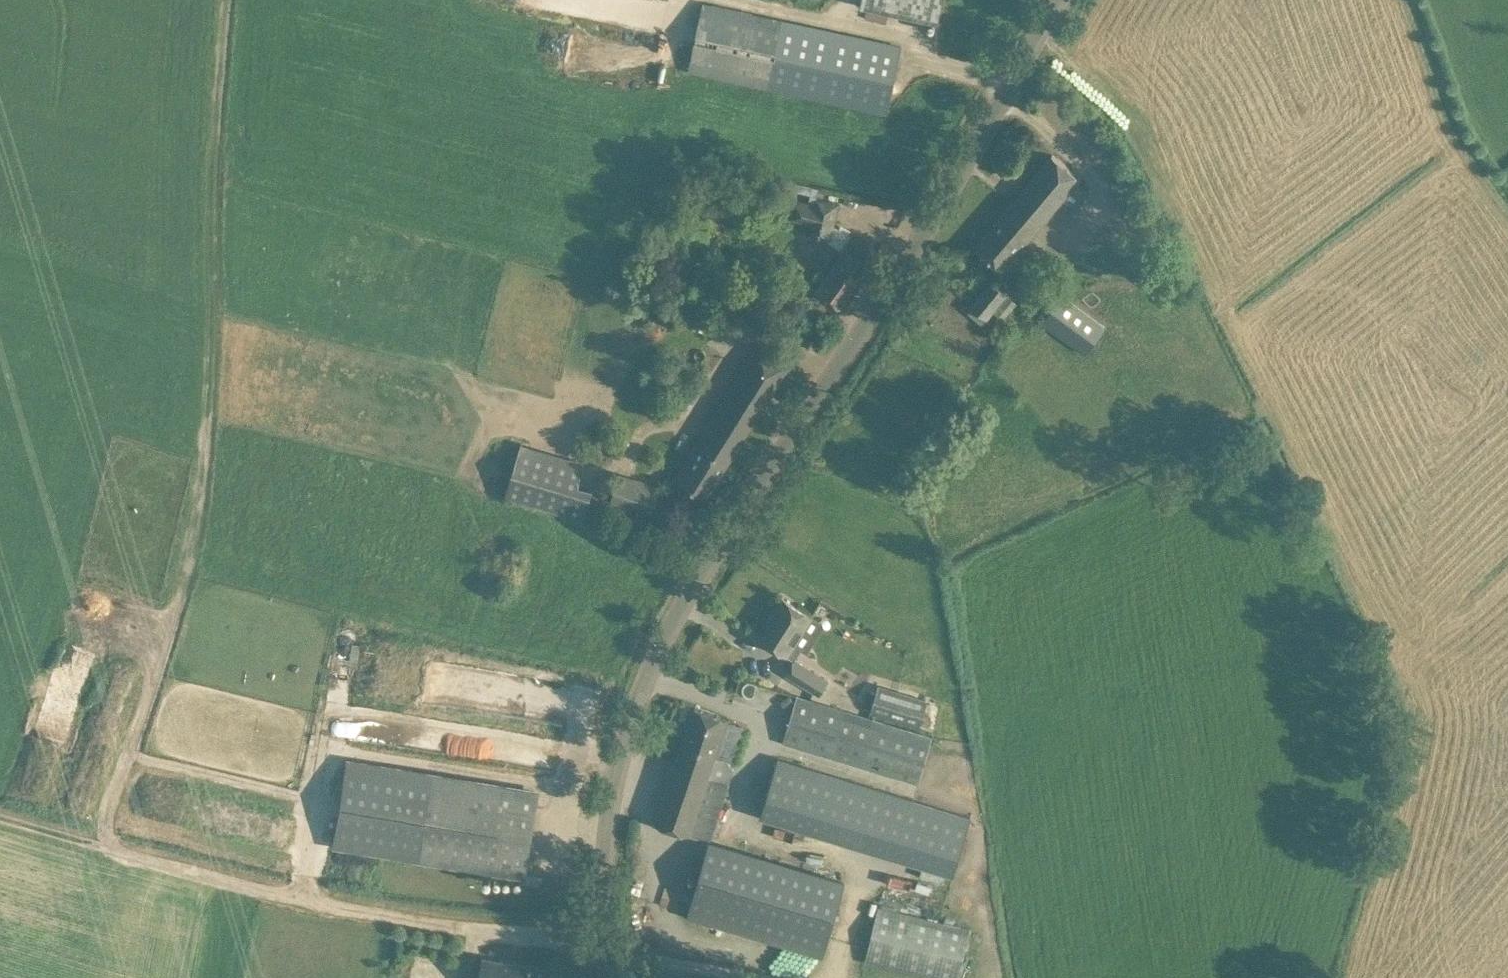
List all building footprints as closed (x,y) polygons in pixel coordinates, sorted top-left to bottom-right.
[(943,0),(862,0),(861,4),(939,21),(943,0)] [(887,112),(901,46),(703,3),(688,69),(887,112)] [(1052,154),(975,245),(990,258),(1003,269),(1057,205),(1068,214),(1074,207),(1076,209),(1089,193),(1076,182),(1080,177),(1052,154)] [(839,203),(816,197),(815,202),(794,198),(789,218),(811,223),(808,234),(830,238),(829,240),(844,251),(816,290),(839,307),(879,251),(856,235),(855,236),(835,224),(839,203)] [(1028,301),(1039,287),(1020,272),(1009,289),(1028,301)] [(988,318),(1008,293),(991,279),(970,304),(988,318)] [(1085,353),(1106,326),(1062,294),(1041,322),(1085,353)] [(707,495),(790,363),(759,344),(677,476),(707,495)] [(679,415),(692,380),(673,375),(661,409),(679,415)] [(584,518),(593,487),(578,482),(584,461),(521,442),(505,495),(584,518)] [(652,516),(662,484),(619,472),(609,503),(652,516)] [(788,655),(813,614),(782,595),(757,635),(774,646),(788,655)] [(820,693),(829,679),(795,657),(786,672),(820,693)] [(871,691),(866,706),(871,708),(870,711),(920,726),(926,707),(876,692),(871,691)] [(918,782),(933,736),(797,696),(783,742),(918,782)] [(730,764),(731,759),(716,754),(729,717),(695,706),(656,822),(709,840),(735,766),(730,764)] [(760,814),(953,873),(971,816),(778,757),(760,814)] [(525,874),(538,792),(432,775),(346,760),(332,843),(418,857),(525,874)] [(709,842),(688,911),(824,952),(844,883),(709,842)] [(970,927),(878,906),(865,961),(934,977),(958,977),(970,927)] [(524,963),(483,955),(479,975),(479,977),(522,977),(524,963)] [(584,974),(524,963),(522,977),(583,977),(584,974)]
